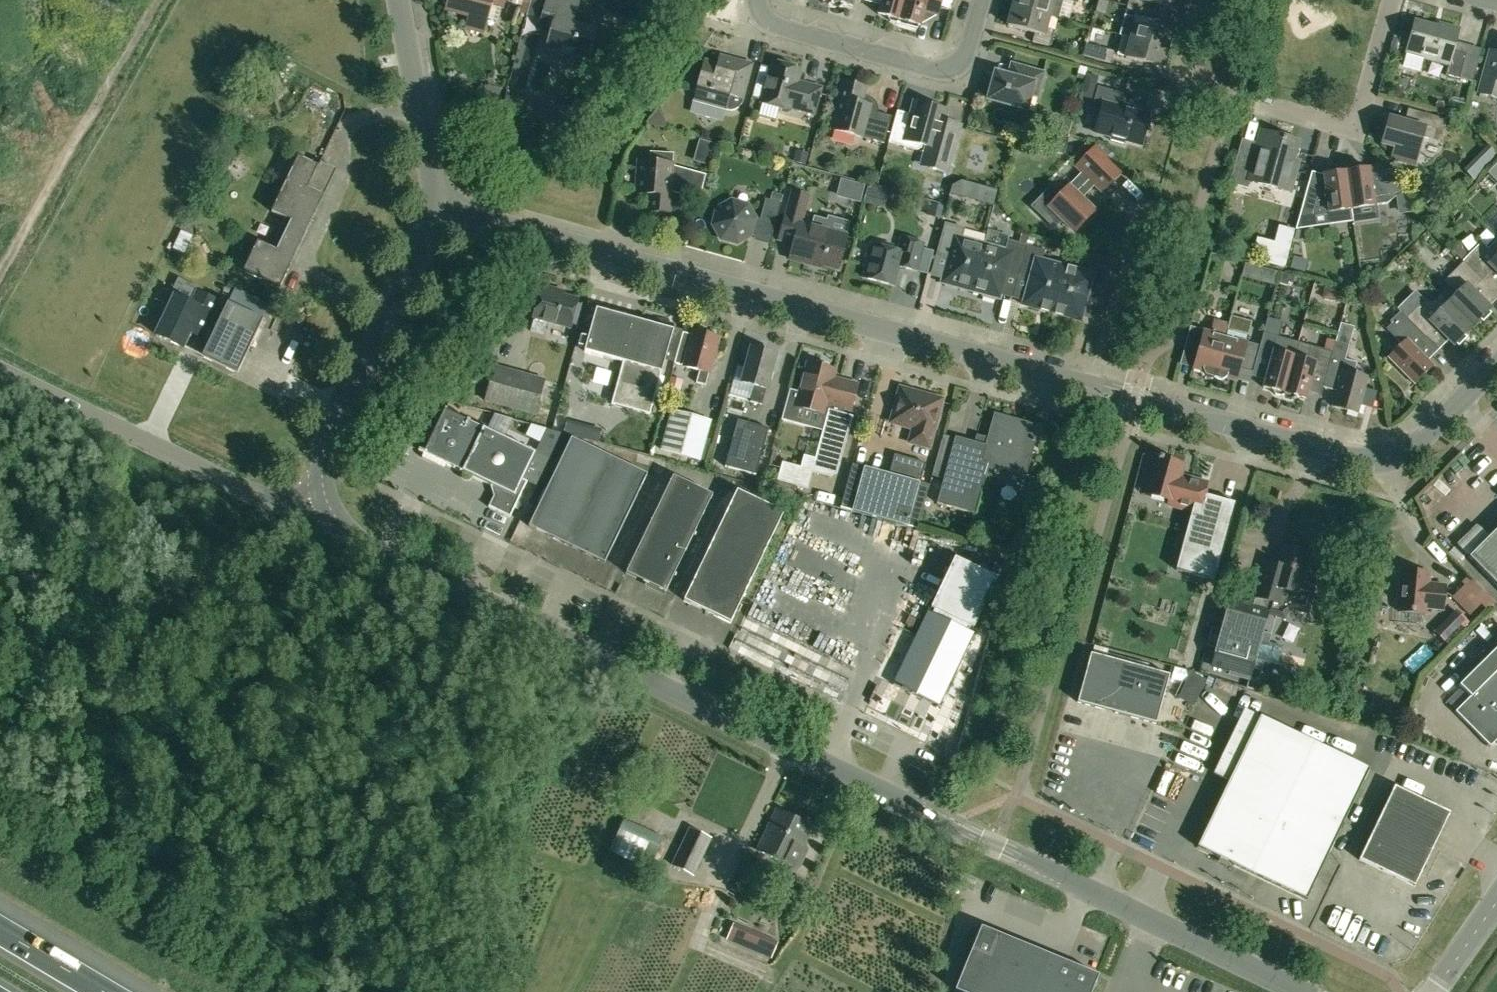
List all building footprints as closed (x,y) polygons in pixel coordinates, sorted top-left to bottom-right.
[(446,9),(469,15),(466,27),(483,32),(491,4),(503,7),(504,0),(449,0),(446,9)] [(514,3),(524,5),(522,13),(527,14),(530,2),(531,0),(515,0),(514,3)] [(546,50),(587,61),(595,31),(572,25),(579,1),(576,0),(547,0),(540,25),(552,28),(546,50)] [(878,14),(887,16),(890,21),(898,24),(905,0),(882,0),(878,14)] [(942,0),(905,0),(898,24),(906,26),(911,23),(920,26),(924,11),(938,14),(942,0)] [(1013,6),(1049,16),(1058,19),(1063,0),(1015,0),(1013,6)] [(1139,10),(1152,13),(1154,5),(1177,11),(1178,8),(1182,10),(1185,0),(1141,0),(1139,10)] [(1046,28),(1049,16),(1013,6),(1008,26),(1035,33),(1033,42),(1048,46),(1052,30),(1046,28)] [(1152,13),(1139,10),(1127,6),(1119,35),(1131,38),(1167,48),(1169,43),(1173,44),(1176,32),(1172,31),(1173,28),(1150,22),(1152,13)] [(1420,69),(1423,57),(1448,64),(1445,74),(1472,82),(1479,57),(1453,50),(1458,29),(1439,24),(1438,28),(1415,21),(1403,64),(1403,65),(1420,69)] [(1166,54),(1167,48),(1131,38),(1128,48),(1120,45),(1117,55),(1126,57),(1126,58),(1162,68),(1163,65),(1166,66),(1170,55),(1166,54)] [(1086,44),(1082,56),(1111,63),(1114,51),(1086,44)] [(1485,69),(1478,93),(1496,98),(1496,53),(1490,50),(1485,69)] [(741,105),(743,99),(752,64),(728,57),(726,65),(704,59),(692,101),(730,111),(734,110),(738,108),(741,105)] [(773,62),(772,66),(761,63),(752,96),(763,99),(762,103),(789,110),(790,107),(814,113),(821,88),(797,82),(800,70),(773,62)] [(1037,97),(1044,72),(1021,66),(1018,75),(1014,77),(995,72),(994,75),(991,77),(988,87),(990,91),(987,100),(1027,111),(1031,95),(1037,97)] [(1084,83),(1096,87),(1096,86),(1099,76),(1093,75),(1086,73),(1084,83)] [(868,96),(863,95),(865,87),(843,81),(838,99),(840,99),(832,129),(884,143),(892,116),(878,112),(878,108),(877,104),(875,101),(872,98),(868,96)] [(1110,140),(1124,144),(1125,140),(1141,144),(1145,130),(1148,131),(1151,120),(1148,119),(1149,115),(1122,108),(1125,94),(1098,87),(1094,102),(1102,104),(1095,132),(1111,136),(1110,140)] [(922,145),(925,145),(920,165),(930,167),(947,172),(959,128),(957,124),(948,122),(944,121),(946,110),(915,101),(910,117),(907,119),(896,116),(889,142),(918,150),(921,148),(922,145)] [(557,106),(537,102),(534,117),(553,121),(557,106)] [(663,128),(657,109),(647,123),(663,128)] [(1415,165),(1418,153),(1422,137),(1439,141),(1445,119),(1415,110),(1411,124),(1388,118),(1381,143),(1394,147),(1391,159),(1415,165)] [(1240,159),(1234,184),(1248,188),(1250,181),(1274,187),(1289,191),(1293,178),(1298,161),(1293,159),(1298,142),(1262,132),(1253,163),(1240,159)] [(1052,186),(1032,206),(1055,228),(1063,220),(1075,231),(1094,211),(1081,198),(1088,191),(1084,187),(1091,181),(1095,184),(1102,191),(1122,171),(1096,146),(1076,166),(1082,172),(1061,194),(1052,186)] [(806,164),(809,153),(797,150),(795,161),(806,164)] [(1474,181),(1496,157),(1496,155),(1492,150),(1468,175),(1474,181)] [(673,163),(672,163),(673,153),(650,152),(649,162),(638,161),(636,193),(649,194),(648,211),(671,212),(672,192),(688,197),(699,199),(706,174),(695,171),(672,165),(673,163)] [(243,270),(280,288),(289,268),(290,268),(337,169),(320,161),(318,166),(298,156),(272,211),(290,220),(276,250),(257,241),(243,270)] [(1345,165),(1351,209),(1374,206),(1374,205),(1387,203),(1402,192),(1386,171),(1376,179),(1371,180),(1369,168),(1360,170),(1359,163),(1345,165)] [(1353,221),(1351,209),(1345,165),(1331,167),(1332,173),(1323,175),(1325,187),(1321,187),(1308,184),(1301,209),(1317,214),(1329,212),(1329,218),(1336,223),(1353,221)] [(841,179),(837,195),(860,201),(865,185),(841,179)] [(965,197),(969,182),(962,180),(951,186),(949,193),(965,197)] [(882,187),(869,184),(865,196),(879,200),(882,187)] [(998,190),(983,186),(978,201),(994,205),(998,190)] [(785,216),(779,240),(794,243),(790,258),(809,263),(810,261),(837,268),(846,236),(824,230),(827,220),(813,216),(810,226),(800,224),(808,196),(793,191),(786,216),(785,216)] [(765,198),(760,220),(775,224),(781,203),(765,198)] [(717,208),(713,224),(721,238),(737,243),(751,235),(756,219),(747,204),(731,200),(717,208)] [(946,205),(933,201),(929,200),(925,215),(942,220),(946,205)] [(970,290),(983,244),(961,238),(963,228),(945,223),(937,254),(948,257),(942,281),(941,281),(941,283),(943,283),(945,284),(945,287),(957,290),(958,287),(970,290)] [(181,231),(173,249),(184,254),(192,236),(181,231)] [(884,242),(882,246),(873,243),(872,247),(868,246),(864,260),(868,261),(864,277),(893,286),(899,266),(916,270),(923,243),(906,238),(902,251),(893,249),(893,245),(884,242)] [(1488,249),(1481,242),(1463,261),(1463,262),(1481,279),(1492,268),(1496,273),(1496,240),(1488,249)] [(1018,276),(1026,245),(1008,241),(1006,250),(983,244),(970,290),(983,294),(982,297),(995,300),(995,297),(998,298),(1000,299),(1000,297),(1006,273),(1018,276)] [(1051,313),(1064,266),(1042,260),(1044,250),(1026,245),(1018,276),(1029,279),(1023,305),(1051,313)] [(1293,254),(1290,268),(1305,272),(1309,259),(1293,254)] [(1246,261),(1242,275),(1274,284),(1278,270),(1246,261)] [(1482,280),(1481,279),(1463,262),(1444,281),(1449,286),(1440,295),(1472,327),(1490,309),(1471,290),(1482,280)] [(1064,266),(1051,313),(1080,320),(1087,295),(1099,298),(1107,268),(1089,263),(1087,272),(1064,266)] [(1281,279),(1280,284),(1288,286),(1289,283),(1291,284),(1293,284),(1295,277),(1286,275),(1282,274),(1281,279)] [(1346,305),(1349,292),(1336,289),(1326,286),(1322,299),(1346,305)] [(534,317),(530,331),(543,334),(547,321),(570,327),(578,299),(541,289),(533,317),(534,317)] [(191,304),(175,296),(156,334),(183,347),(190,332),(201,338),(210,321),(219,302),(197,292),(191,304)] [(1454,345),(1472,327),(1440,295),(1432,304),(1426,299),(1407,318),(1420,331),(1425,336),(1435,326),(1454,345)] [(263,319),(227,302),(202,355),(201,356),(238,374),(264,319),(263,319)] [(1166,307),(1162,321),(1172,323),(1176,310),(1166,307)] [(650,414),(661,372),(673,330),(596,308),(584,351),(623,361),(611,404),(650,414)] [(1420,331),(1407,318),(1400,311),(1390,321),(1392,323),(1386,329),(1401,344),(1388,357),(1414,384),(1434,365),(1410,341),(1420,331)] [(1253,371),(1257,357),(1260,345),(1246,342),(1248,336),(1252,321),(1231,315),(1228,325),(1214,378),(1222,380),(1226,377),(1236,380),(1238,370),(1242,368),(1253,371)] [(1214,378),(1228,325),(1214,321),(1211,334),(1204,332),(1204,330),(1190,326),(1183,352),(1194,355),(1196,359),(1193,368),(1203,371),(1205,375),(1214,378)] [(675,361),(674,363),(684,366),(699,370),(696,382),(706,385),(718,338),(694,331),(692,335),(683,332),(675,361)] [(1298,344),(1277,338),(1277,337),(1263,333),(1260,345),(1257,357),(1270,361),(1263,387),(1272,390),(1275,394),(1283,397),(1298,344)] [(1335,342),(1333,352),(1328,370),(1341,373),(1332,406),(1358,413),(1368,377),(1354,373),(1357,362),(1345,359),(1349,345),(1335,342)] [(1333,352),(1319,348),(1310,345),(1310,347),(1298,344),(1283,397),(1291,399),(1296,396),(1305,399),(1313,372),(1326,376),(1328,370),(1333,352)] [(737,367),(729,395),(750,401),(762,404),(776,353),(751,347),(745,369),(737,367)] [(777,481),(808,489),(813,472),(831,476),(837,473),(853,416),(843,413),(844,408),(851,410),(858,384),(833,377),(835,370),(807,362),(795,406),(823,414),(824,410),(828,411),(815,458),(804,455),(801,467),(782,462),(777,481)] [(495,366),(485,400),(535,414),(545,379),(495,366)] [(900,388),(890,422),(917,429),(913,443),(929,447),(943,399),(900,388)] [(677,403),(678,400),(676,397),(667,394),(665,400),(677,403)] [(527,481),(522,479),(522,478),(534,453),(444,409),(423,452),(424,453),(422,457),(437,464),(439,460),(497,488),(488,507),(510,517),(527,481)] [(672,410),(661,449),(700,459),(710,421),(672,410)] [(1008,471),(1006,479),(1005,480),(1007,485),(1016,488),(1020,484),(1023,475),(1025,476),(1039,426),(1007,417),(995,413),(993,419),(988,437),(976,434),(974,442),(955,437),(944,475),(937,503),(975,514),(986,473),(988,466),(1008,471)] [(738,420),(725,466),(756,475),(768,428),(738,420)] [(563,433),(548,428),(540,442),(535,453),(522,478),(527,481),(537,485),(546,467),(563,433)] [(647,474),(614,459),(611,457),(571,438),(555,472),(576,482),(550,536),(568,545),(604,562),(647,474)] [(895,454),(895,453),(895,454),(894,455),(890,472),(890,473),(916,480),(919,480),(921,476),(924,462),(924,461),(897,454),(895,454)] [(1151,456),(1141,492),(1177,502),(1181,489),(1185,490),(1187,481),(1180,479),(1183,465),(1162,459),(1163,457),(1159,456),(1158,458),(1151,456)] [(853,512),(908,527),(919,484),(865,469),(853,512)] [(555,472),(529,526),(550,536),(576,482),(555,472)] [(626,573),(666,592),(713,495),(673,476),(626,573)] [(1192,511),(1176,570),(1214,580),(1236,502),(1198,492),(1200,484),(1187,481),(1185,490),(1181,489),(1177,502),(1176,507),(1192,511)] [(737,490),(684,600),(730,623),(784,513),(737,490)] [(1468,557),(1496,586),(1496,528),(1468,557)] [(1223,623),(1212,665),(1231,670),(1230,674),(1249,680),(1252,668),(1262,671),(1264,662),(1278,665),(1283,647),(1269,643),(1272,634),(1262,632),(1268,613),(1268,610),(1266,609),(1269,601),(1280,604),(1284,590),(1294,593),(1291,606),(1302,609),(1307,592),(1303,591),(1308,573),(1305,572),(1310,554),(1299,551),(1297,547),(1291,546),(1287,548),(1283,546),(1275,574),(1262,571),(1255,597),(1253,606),(1230,599),(1229,601),(1219,599),(1213,620),(1223,623)] [(973,632),(968,630),(970,626),(974,628),(997,578),(955,557),(931,608),(935,609),(933,613),(929,611),(894,684),(938,705),(973,632)] [(1402,570),(1398,611),(1426,614),(1426,608),(1443,609),(1445,585),(1429,584),(1430,573),(1402,570)] [(1469,612),(1471,614),(1471,615),(1472,616),(1475,614),(1483,606),(1484,605),(1488,609),(1490,611),(1496,603),(1496,602),(1496,601),(1476,581),(1471,576),(1471,577),(1470,578),(1466,581),(1464,582),(1465,583),(1468,585),(1466,587),(1465,588),(1455,598),(1469,612)] [(980,615),(991,621),(1000,603),(1001,600),(990,594),(980,615)] [(1467,623),(1456,612),(1449,619),(1461,630),(1467,623)] [(1455,711),(1490,746),(1496,740),(1496,648),(1459,685),(1470,696),(1455,711)] [(1077,702),(1156,724),(1169,675),(1090,653),(1077,702)] [(1370,768),(1260,715),(1197,847),(1307,900),(1370,768)] [(1394,786),(1359,860),(1414,886),(1450,813),(1394,786)] [(807,849),(802,846),(811,826),(777,809),(758,850),(792,866),(798,869),(807,849)] [(624,820),(610,849),(650,867),(663,838),(624,820)] [(710,838),(690,829),(673,865),(693,874),(710,838)] [(624,858),(609,851),(604,864),(602,867),(607,870),(618,875),(624,861),(625,858),(624,858)] [(734,924),(733,924),(727,939),(742,945),(748,930),(734,924)] [(981,926),(955,989),(962,991),(1091,991),(1098,976),(981,926)] [(763,936),(756,951),(771,957),(777,943),(763,936)]
